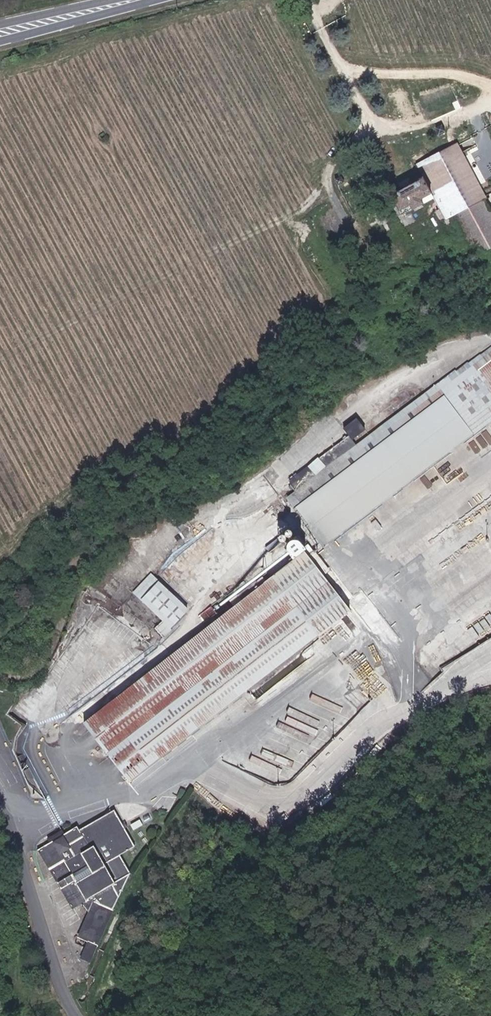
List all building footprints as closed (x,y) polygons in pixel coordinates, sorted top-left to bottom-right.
[(434,134),(443,131),(439,123),(431,127),(434,134)] [(458,142),(417,163),(447,220),(457,215),(477,254),(490,246),(490,207),(458,142)] [(333,167),(336,174),(344,170),(341,164),(333,167)] [(400,220),(435,204),(422,175),(388,190),(400,220)] [(296,490),(280,501),(305,535),(299,539),(308,552),(312,550),(315,555),(490,428),(490,345),(357,444),(296,490)] [(348,434),(287,478),(296,490),(357,444),(348,434)] [(292,536),(289,538),(286,533),(279,539),(282,543),(278,545),(286,555),(283,557),(289,566),(291,564),(293,567),(304,558),(307,557),(305,555),(292,536)] [(317,567),(322,564),(315,555),(312,550),(308,552),(317,567)] [(317,567),(308,552),(305,555),(307,557),(304,558),(306,562),(298,567),(307,581),(320,572),(317,567)] [(260,587),(273,577),(266,570),(254,579),(260,587)] [(320,632),(277,574),(273,577),(260,587),(254,591),(245,599),(236,605),(86,721),(129,781),(320,632)] [(191,610),(151,578),(135,597),(166,621),(157,631),(169,642),(177,632),(174,630),(191,610)] [(254,591),(248,584),(239,592),(245,599),(254,591)] [(236,605),(245,599),(239,592),(231,598),(236,605)] [(93,831),(79,841),(72,831),(36,853),(70,913),(78,908),(92,917),(82,941),(91,946),(84,961),(90,965),(114,911),(98,904),(98,893),(118,881),(94,847),(99,842),(93,831)]
